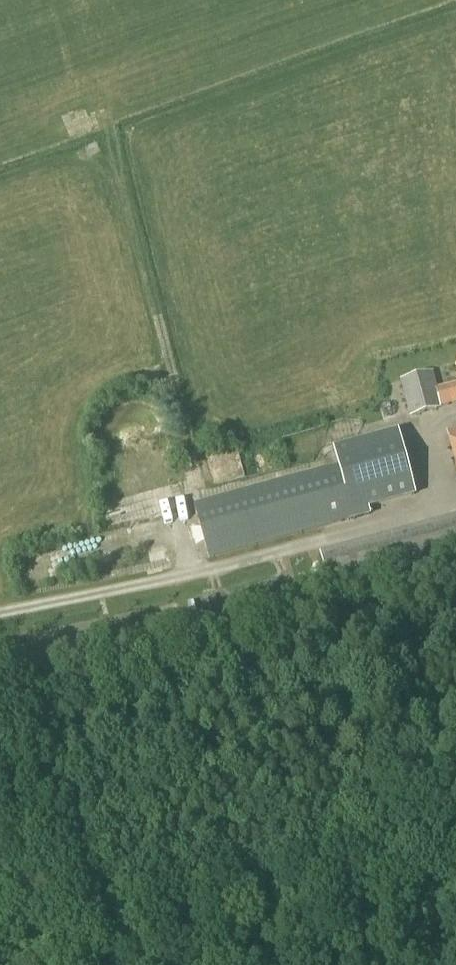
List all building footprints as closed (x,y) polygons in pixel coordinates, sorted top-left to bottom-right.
[(410,418),(441,409),(441,410),(455,406),(455,385),(438,391),(433,373),(400,381),(410,418)] [(351,411),(341,413),(346,432),(357,430),(351,411)] [(320,473),(195,506),(210,559),(417,502),(395,423),(310,443),(320,473)] [(455,466),(455,430),(447,433),(455,466)] [(122,531),(126,543),(143,539),(140,527),(122,531)]
